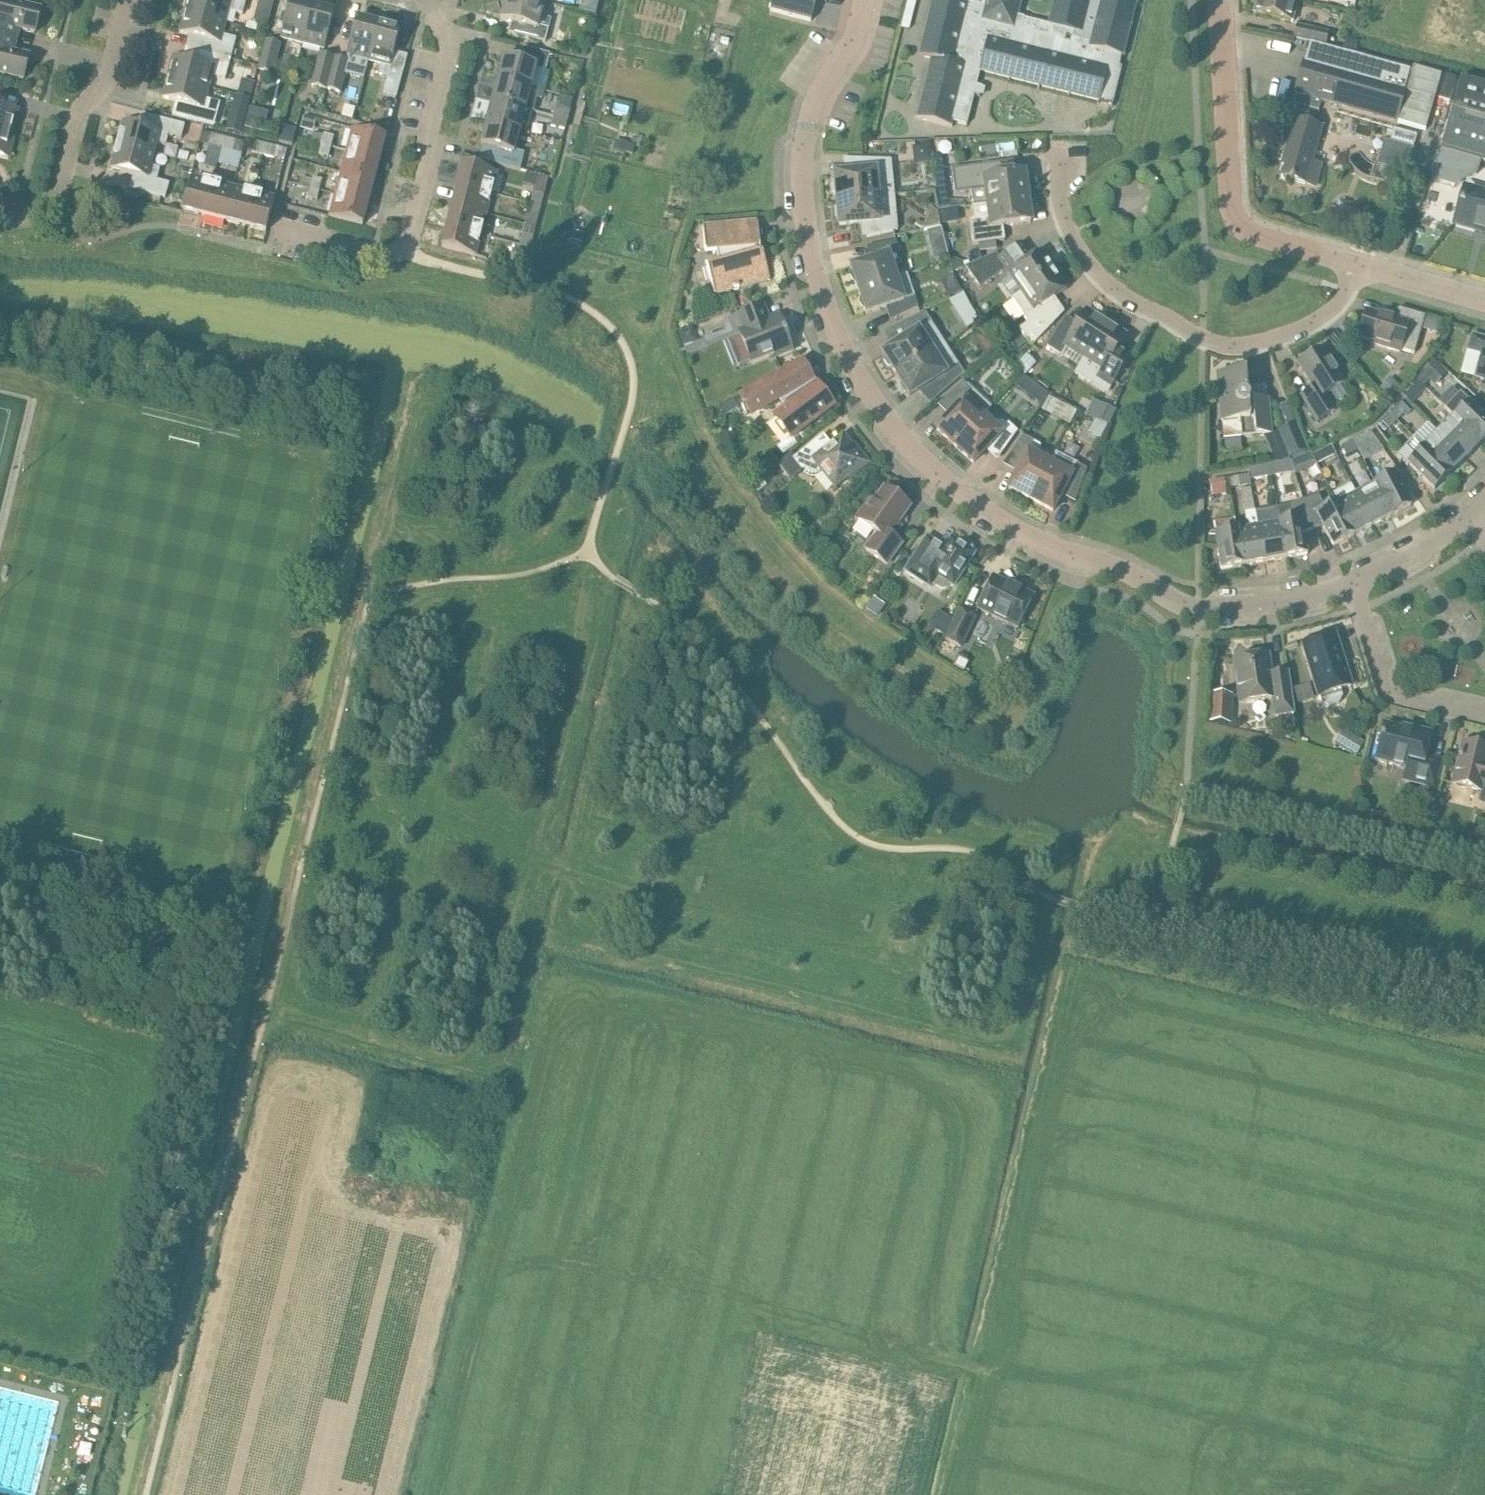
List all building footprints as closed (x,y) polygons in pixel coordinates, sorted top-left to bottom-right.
[(10,39),(13,28),(35,33),(41,10),(1,0),(0,0),(0,37),(10,39)] [(185,12),(224,22),(228,10),(242,13),(243,13),(246,0),(188,0),(185,12)] [(253,24),(258,25),(267,28),(275,0),(259,0),(253,23),(253,24)] [(528,38),(546,43),(549,29),(552,19),(542,16),(545,3),(534,0),(506,0),(501,19),(511,22),(509,33),(528,38)] [(770,11),(811,21),(816,0),(773,0),(770,11)] [(934,123),(952,127),(953,126),(949,125),(950,121),(967,125),(974,96),(980,97),(982,87),(977,86),(981,71),(1080,97),(1099,102),(1100,100),(1113,104),(1122,68),(1119,67),(1121,56),(1123,56),(1131,25),(1136,4),(1122,0),(1055,0),(1048,25),(1016,17),(1021,0),(934,0),(921,54),(918,53),(917,55),(933,59),(918,117),(915,116),(915,118),(934,123)] [(1254,13),(1292,21),(1297,0),(1257,0),(1254,13)] [(1348,0),(1334,0),(1332,6),(1346,9),(1348,0)] [(281,39),(302,45),(312,7),(291,1),(281,39)] [(312,7),(302,45),(324,50),(334,12),(312,7)] [(221,34),(224,22),(185,12),(180,33),(207,40),(204,52),(231,59),(236,38),(221,34)] [(357,18),(347,56),(345,62),(334,59),(326,89),(339,93),(345,69),(365,74),(369,62),(378,24),(357,18)] [(387,77),(383,94),(396,97),(406,62),(392,59),(400,30),(378,24),(369,62),(381,65),(379,75),(387,77)] [(1294,39),(1310,43),(1326,47),(1330,32),(1297,25),(1294,39)] [(700,27),(698,38),(707,40),(709,29),(700,27)] [(4,75),(24,80),(29,56),(7,51),(10,39),(0,37),(0,74),(4,75)] [(1346,39),(1343,50),(1355,54),(1358,43),(1346,39)] [(266,41),(258,70),(273,74),(280,45),(266,41)] [(1297,93),(1293,104),(1313,109),(1319,111),(1322,99),(1398,122),(1404,99),(1405,100),(1408,92),(1403,91),(1409,71),(1310,43),(1304,62),(1295,93),(1297,93)] [(498,80),(531,88),(536,69),(546,72),(550,54),(523,47),(519,61),(504,57),(498,80)] [(200,64),(173,57),(168,77),(207,88),(211,75),(225,79),(231,59),(204,52),(200,64)] [(326,89),(334,59),(319,55),(311,85),(326,89)] [(1405,100),(1399,122),(1425,130),(1441,76),(1415,68),(1408,92),(1405,100)] [(1445,76),(1439,100),(1449,103),(1456,79),(1445,76)] [(207,88),(168,77),(162,98),(202,108),(200,118),(214,122),(219,104),(204,100),(207,88)] [(1432,179),(1454,186),(1477,174),(1481,160),(1484,161),(1484,85),(1463,79),(1442,149),(1441,148),(1432,179)] [(529,97),(531,88),(498,80),(492,101),(532,111),(535,99),(529,97)] [(11,81),(9,88),(16,90),(18,83),(11,81)] [(243,82),(239,95),(249,98),(252,85),(243,82)] [(235,95),(225,131),(241,135),(241,134),(251,100),(235,95)] [(567,121),(570,112),(573,100),(559,96),(556,108),(555,108),(553,117),(567,121)] [(487,123),(520,132),(522,124),(528,125),(532,111),(492,101),(487,123)] [(338,118),(353,122),(356,108),(342,104),(338,118)] [(15,134),(13,133),(19,111),(0,106),(0,131),(15,134)] [(565,131),(567,121),(553,117),(550,127),(565,131)] [(185,125),(179,124),(159,119),(156,131),(123,123),(117,146),(152,155),(155,143),(166,146),(168,136),(181,139),(185,125)] [(1322,165),(1312,162),(1316,148),(1313,148),(1319,127),(1290,119),(1284,140),(1287,144),(1284,156),(1287,161),(1282,177),(1289,179),(1291,183),(1295,181),(1306,184),(1306,183),(1316,186),(1322,165)] [(191,122),(189,132),(199,135),(202,124),(191,122)] [(515,151),(520,132),(487,123),(481,145),(496,149),(492,164),(520,171),(524,153),(515,151)] [(281,126),(277,141),(292,145),(296,129),(281,126)] [(1418,134),(1394,128),(1390,141),(1414,148),(1418,134)] [(346,151),(380,160),(386,138),(352,129),(346,151)] [(9,157),(15,134),(0,131),(0,155),(9,157)] [(199,143),(221,148),(224,138),(202,132),(199,143)] [(325,134),(325,136),(313,133),(310,143),(322,146),(322,145),(331,147),(334,136),(325,134)] [(224,138),(221,148),(233,151),(236,141),(224,138)] [(1384,140),(1377,165),(1407,174),(1415,149),(1384,140)] [(263,154),(266,144),(255,141),(252,152),(263,154)] [(615,141),(613,150),(633,155),(636,146),(615,141)] [(277,146),(266,144),(263,154),(274,157),(277,146)] [(329,157),(331,147),(322,145),(322,146),(320,155),(329,157)] [(152,155),(117,146),(111,170),(144,178),(140,192),(165,198),(169,184),(157,180),(160,169),(150,166),(152,155)] [(374,182),(380,160),(346,151),(341,173),(374,182)] [(941,155),(932,156),(939,211),(949,209),(948,200),(941,155)] [(837,193),(837,200),(895,195),(891,160),(860,159),(861,173),(835,176),(835,181),(831,182),(832,194),(837,193)] [(497,173),(483,169),(463,164),(458,185),(492,193),(497,173)] [(994,164),(974,166),(952,169),(955,194),(971,192),(973,206),(1027,198),(1024,174),(996,177),(994,164)] [(1391,169),(1374,165),(1370,178),(1388,183),(1391,169)] [(335,195),(368,204),(374,182),(341,173),(335,195)] [(204,215),(212,182),(191,176),(183,210),(204,215)] [(538,176),(534,192),(531,204),(541,206),(548,179),(538,176)] [(311,188),(320,190),(323,180),(314,178),(311,188)] [(920,180),(922,193),(935,191),(934,178),(920,180)] [(212,182),(204,215),(224,221),(233,187),(212,182)] [(492,193),(458,185),(453,205),(486,214),(492,193)] [(233,187),(224,221),(245,226),(254,192),(233,187)] [(317,201),(320,190),(311,188),(308,198),(317,201)] [(1468,190),(1464,205),(1460,204),(1455,223),(1484,232),(1484,195),(1468,190)] [(254,192),(245,226),(266,232),(275,198),(254,192)] [(368,204),(335,195),(329,217),(363,225),(368,204)] [(898,230),(896,209),(895,195),(837,200),(838,208),(834,208),(835,220),(839,220),(840,225),(877,222),(879,234),(898,230)] [(972,207),(974,220),(970,221),(973,245),(1005,241),(1003,227),(1031,223),(1027,198),(973,206),(972,207)] [(531,204),(528,213),(525,224),(536,227),(541,206),(531,204)] [(486,214),(453,205),(447,226),(481,235),(486,214)] [(715,294),(725,291),(768,280),(769,280),(770,280),(762,252),(761,253),(758,254),(757,247),(759,246),(759,247),(760,247),(758,222),(757,222),(703,227),(705,251),(717,250),(719,265),(708,268),(715,294)] [(525,224),(523,233),(520,245),(530,248),(536,227),(525,224)] [(481,235),(447,226),(442,247),(475,256),(481,235)] [(900,252),(896,241),(872,246),(876,259),(850,267),(858,291),(896,278),(893,267),(903,263),(899,252),(900,252)] [(530,248),(520,245),(517,256),(528,258),(530,248)] [(1025,262),(1008,274),(1010,276),(1021,292),(1054,270),(1041,251),(1031,258),(1025,262)] [(1002,261),(1000,259),(997,255),(966,268),(973,277),(980,287),(1005,270),(1007,269),(1002,261)] [(948,261),(952,272),(964,268),(962,263),(953,258),(948,261)] [(1054,270),(1021,292),(1012,299),(1028,323),(1020,329),(1032,347),(1055,322),(1043,305),(1067,288),(1054,270)] [(953,275),(940,282),(948,298),(961,291),(953,275)] [(866,314),(885,308),(892,306),(896,318),(918,308),(914,297),(904,300),(896,278),(858,291),(866,314)] [(965,327),(979,321),(967,291),(953,297),(965,327)] [(762,306),(744,313),(739,315),(746,332),(740,335),(751,362),(774,352),(775,356),(792,350),(780,319),(769,323),(762,306)] [(1398,309),(1395,320),(1366,312),(1359,337),(1372,341),(1371,343),(1400,352),(1401,350),(1414,354),(1425,316),(1398,309)] [(1084,358),(1107,323),(1087,310),(1074,331),(1062,323),(1047,347),(1060,355),(1065,347),(1084,358)] [(883,354),(885,357),(884,360),(888,367),(892,367),(897,375),(944,344),(931,324),(925,314),(902,325),(908,338),(883,354)] [(993,314),(982,321),(990,333),(996,334),(999,332),(1001,325),(993,314)] [(1126,335),(1107,323),(1084,358),(1104,371),(1098,379),(1110,387),(1125,363),(1113,356),(1126,335)] [(693,328),(680,334),(685,347),(698,341),(693,328)] [(988,333),(978,341),(988,355),(998,347),(988,333)] [(1476,378),(1484,381),(1484,339),(1473,335),(1469,349),(1483,353),(1476,378)] [(944,344),(897,375),(902,383),(900,386),(905,393),(908,393),(910,396),(935,380),(944,391),(959,378),(963,374),(944,344)] [(1302,396),(1312,413),(1318,422),(1335,411),(1325,395),(1343,384),(1322,350),(1299,365),(1314,389),(1302,396)] [(1014,366),(1024,376),(1036,364),(1027,354),(1014,366)] [(791,438),(813,421),(829,409),(815,389),(818,387),(813,380),(809,382),(799,365),(742,397),(752,414),(778,399),(786,411),(777,418),(791,438)] [(1417,379),(1423,385),(1430,378),(1424,372),(1417,379)] [(1223,422),(1224,434),(1225,439),(1270,435),(1267,401),(1249,403),(1249,399),(1248,396),(1246,373),(1222,375),(1224,404),(1220,404),(1222,422),(1223,422)] [(1015,386),(1041,405),(1048,395),(1022,376),(1015,386)] [(1391,377),(1379,388),(1390,400),(1401,389),(1391,377)] [(1417,379),(1416,380),(1415,379),(1400,394),(1412,405),(1426,391),(1422,387),(1423,385),(1417,379)] [(937,429),(955,446),(982,417),(991,407),(981,398),(964,383),(941,402),(952,413),(937,429)] [(1453,418),(1454,417),(1480,444),(1484,439),(1484,417),(1461,393),(1445,410),(1453,418)] [(1048,414),(1051,413),(1056,403),(1048,399),(1042,409),(1048,414)] [(734,400),(719,408),(719,409),(724,417),(739,409),(734,400)] [(1095,421),(1108,426),(1110,426),(1117,411),(1093,400),(1086,416),(1095,421)] [(1397,419),(1403,414),(1406,417),(1411,411),(1402,402),(1391,414),(1397,419)] [(1390,427),(1397,419),(1391,414),(1384,421),(1390,427)] [(991,425),(982,417),(955,446),(973,463),(989,446),(1000,457),(1018,432),(1008,423),(1006,426),(1003,422),(994,422),(991,425)] [(1454,417),(1453,418),(1439,433),(1465,459),(1480,444),(1454,417)] [(1096,435),(1104,437),(1108,426),(1095,421),(1093,428),(1096,435)] [(1281,430),(1265,437),(1275,463),(1288,461),(1290,460),(1290,458),(1308,451),(1297,424),(1295,425),(1281,430)] [(1439,433),(1423,448),(1450,474),(1465,459),(1439,433)] [(1358,448),(1367,444),(1373,441),(1369,434),(1364,437),(1363,436),(1354,440),(1358,448)] [(823,435),(808,447),(793,459),(802,470),(803,470),(806,472),(809,474),(812,475),(816,475),(819,474),(822,472),(835,487),(848,476),(850,478),(866,465),(866,462),(858,451),(854,451),(843,436),(832,445),(823,435)] [(1023,436),(1018,444),(1007,462),(1019,468),(1009,488),(1031,500),(1049,465),(1037,458),(1040,453),(1039,444),(1023,436)] [(1358,448),(1354,440),(1343,446),(1347,453),(1358,448)] [(1409,464),(1409,465),(1434,490),(1450,474),(1423,448),(1415,457),(1405,447),(1396,455),(1407,466),(1409,464)] [(1313,457),(1316,463),(1326,459),(1322,452),(1313,457)] [(1049,465),(1031,500),(1053,511),(1063,491),(1077,498),(1087,470),(1056,453),(1049,465)] [(1316,463),(1313,457),(1304,461),(1307,468),(1316,463)] [(1279,465),(1269,467),(1271,477),(1281,476),(1281,474),(1294,472),(1291,463),(1279,465)] [(1248,471),(1248,475),(1249,474),(1250,481),(1271,477),(1269,467),(1248,471)] [(1395,473),(1375,483),(1391,516),(1411,506),(1395,473)] [(1229,487),(1239,486),(1250,484),(1249,481),(1250,481),(1249,474),(1248,475),(1227,478),(1229,487)] [(1226,488),(1229,487),(1227,478),(1210,482),(1213,497),(1227,494),(1226,488)] [(762,479),(752,486),(758,493),(767,486),(762,479)] [(1375,483),(1355,493),(1372,526),(1391,516),(1375,483)] [(870,501),(858,517),(857,519),(873,531),(874,537),(866,549),(887,564),(901,544),(890,535),(910,507),(884,489),(874,503),(870,501)] [(1353,536),(1372,526),(1355,493),(1336,502),(1353,536)] [(1333,546),(1353,536),(1336,502),(1325,508),(1318,495),(1303,500),(1313,530),(1323,526),(1333,546)] [(1313,530),(1303,500),(1289,505),(1292,520),(1279,522),(1285,558),(1308,555),(1304,533),(1313,530)] [(1236,529),(1242,566),(1264,562),(1257,526),(1256,518),(1255,511),(1245,513),(1246,520),(1249,522),(1250,527),(1236,529)] [(1256,518),(1257,526),(1264,562),(1285,558),(1279,522),(1265,524),(1264,516),(1256,518)] [(1242,566),(1236,529),(1235,520),(1214,523),(1216,533),(1215,533),(1221,569),(1242,566)] [(927,538),(916,555),(905,572),(924,583),(927,579),(942,588),(946,587),(949,584),(953,587),(975,554),(972,552),(971,549),(963,544),(960,544),(951,538),(944,549),(927,538)] [(993,578),(984,596),(978,609),(1018,628),(1033,597),(993,578)] [(865,609),(876,618),(885,606),(874,598),(865,609)] [(938,610),(928,626),(944,636),(952,620),(938,610)] [(945,641),(960,648),(975,618),(959,611),(945,641)] [(1308,664),(1319,696),(1321,703),(1328,707),(1338,704),(1342,697),(1340,690),(1351,686),(1335,634),(1302,645),(1308,664)] [(1287,680),(1271,682),(1267,655),(1234,660),(1239,702),(1271,698),(1273,715),(1292,712),(1287,680)] [(1232,695),(1211,695),(1210,724),(1231,724),(1232,695)] [(1385,725),(1380,744),(1376,760),(1405,767),(1402,780),(1435,788),(1441,761),(1425,757),(1431,732),(1411,727),(1410,731),(1385,725)] [(1364,743),(1343,729),(1335,743),(1356,756),(1364,743)] [(1462,743),(1452,784),(1481,791),(1482,788),(1484,789),(1484,749),(1462,743)]
